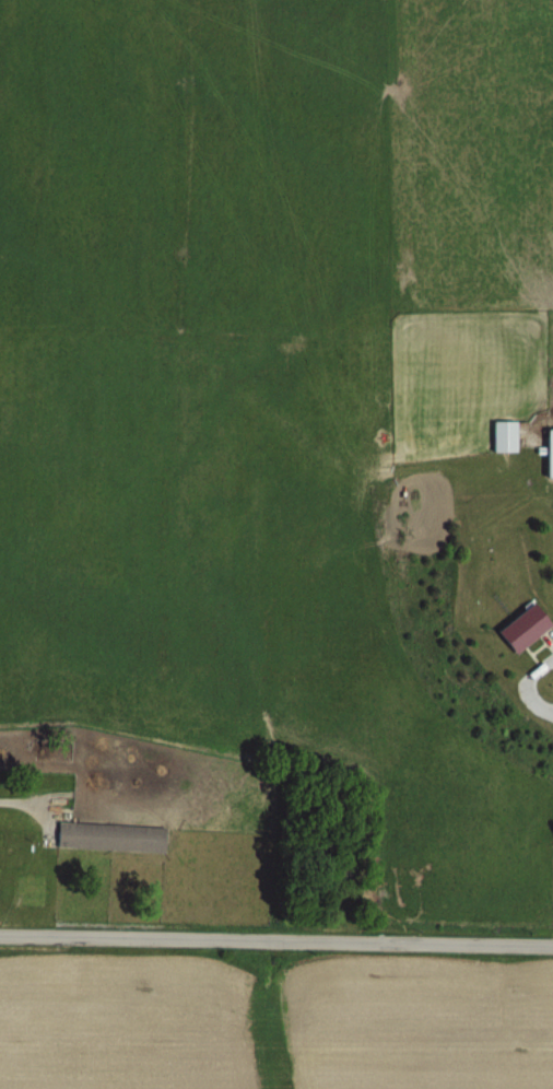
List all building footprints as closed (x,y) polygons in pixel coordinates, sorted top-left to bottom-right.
[(488,452),(514,452),(514,422),(488,422),(488,452)] [(540,430),(540,477),(552,477),(552,430),(540,430)] [(486,632),(505,653),(540,623),(522,602),(486,632)] [(55,817),(52,843),(157,848),(158,823),(55,817)]
